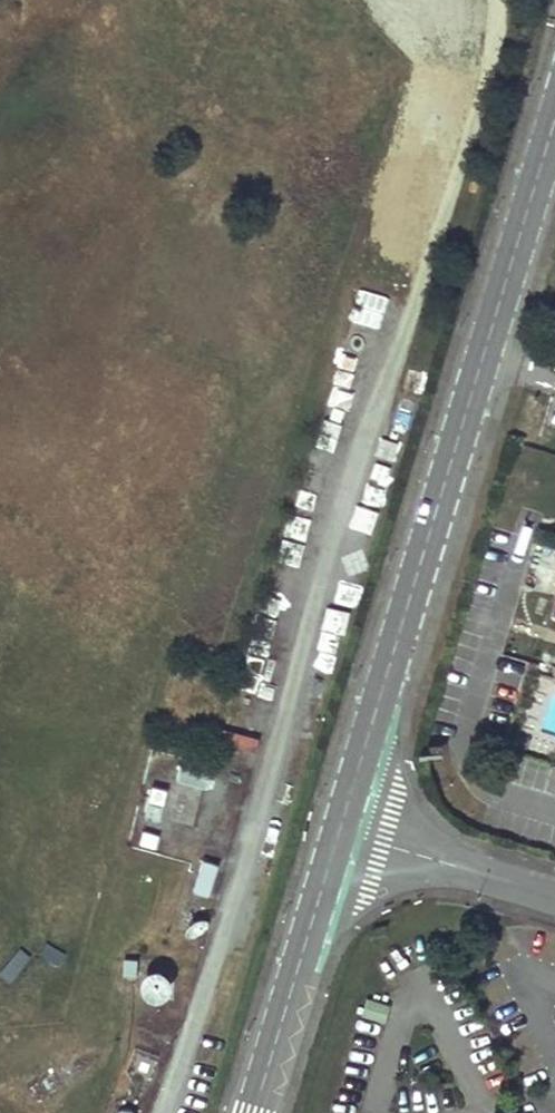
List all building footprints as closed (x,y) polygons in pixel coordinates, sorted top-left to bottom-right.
[(379,329),(387,296),(357,289),(349,322),(379,329)] [(542,546),(526,542),(522,558),(538,562),(542,546)] [(550,549),(542,546),(538,562),(546,565),(550,549)] [(541,569),(520,563),(515,579),(536,585),(536,584),(540,571),(541,569)] [(547,573),(540,571),(536,584),(543,585),(547,573)] [(554,669),(554,662),(542,659),(538,674),(553,678),(554,669)] [(178,779),(210,787),(214,771),(182,763),(178,779)] [(142,816),(160,821),(168,788),(150,784),(142,816)] [(192,892),(208,897),(218,864),(202,859),(192,892)]
